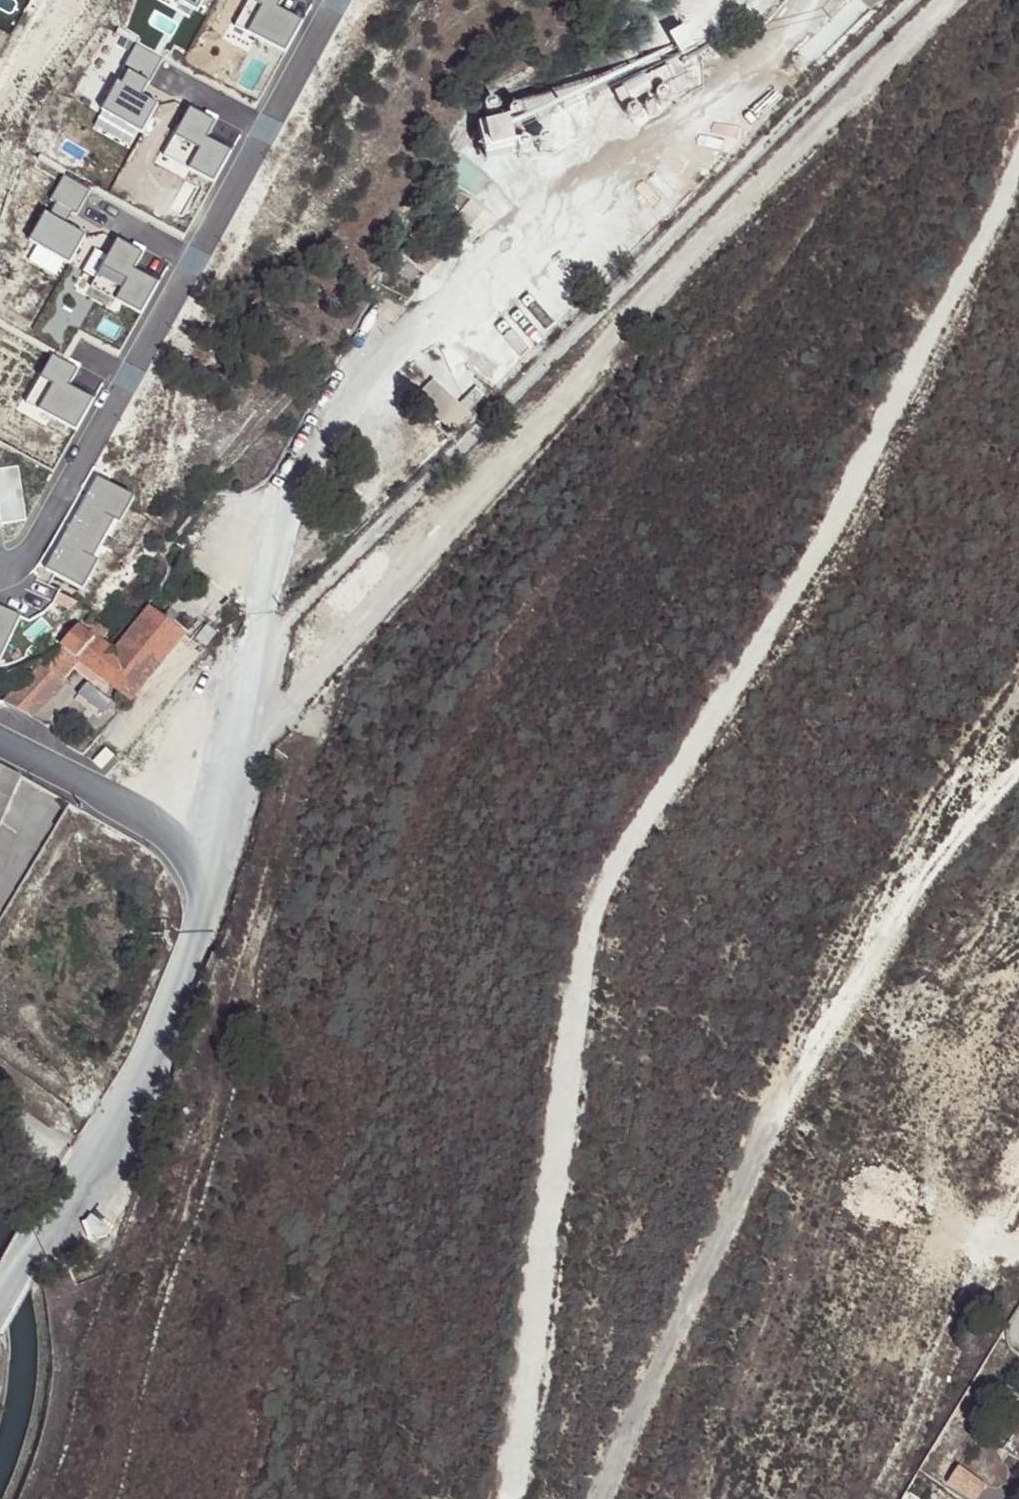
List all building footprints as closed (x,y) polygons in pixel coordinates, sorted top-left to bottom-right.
[(589,83),(580,66),(552,81),(560,98),(589,83)] [(161,75),(151,132),(176,137),(181,109),(201,112),(206,83),(161,75)] [(524,128),(493,130),(494,163),(526,162),(524,128)] [(450,199),(448,202),(458,212),(461,209),(450,199)] [(450,413),(467,397),(440,372),(425,387),(425,390),(429,391),(450,413)] [(107,506),(69,559),(93,576),(131,523),(107,506)] [(27,644),(18,605),(0,610),(0,666),(17,662),(14,647),(27,644)] [(130,702),(178,642),(183,635),(149,608),(114,652),(94,639),(76,626),(61,646),(47,665),(30,670),(20,682),(2,702),(15,709),(30,717),(44,703),(53,694),(63,703),(88,680),(77,669),(83,665),(130,702)] [(200,644),(209,629),(206,627),(195,640),(200,644)] [(112,761),(193,652),(178,642),(130,702),(92,746),(112,761)] [(16,774),(0,765),(0,812),(16,774)] [(962,1498),(977,1498),(984,1488),(954,1470),(943,1487),(962,1498)]
